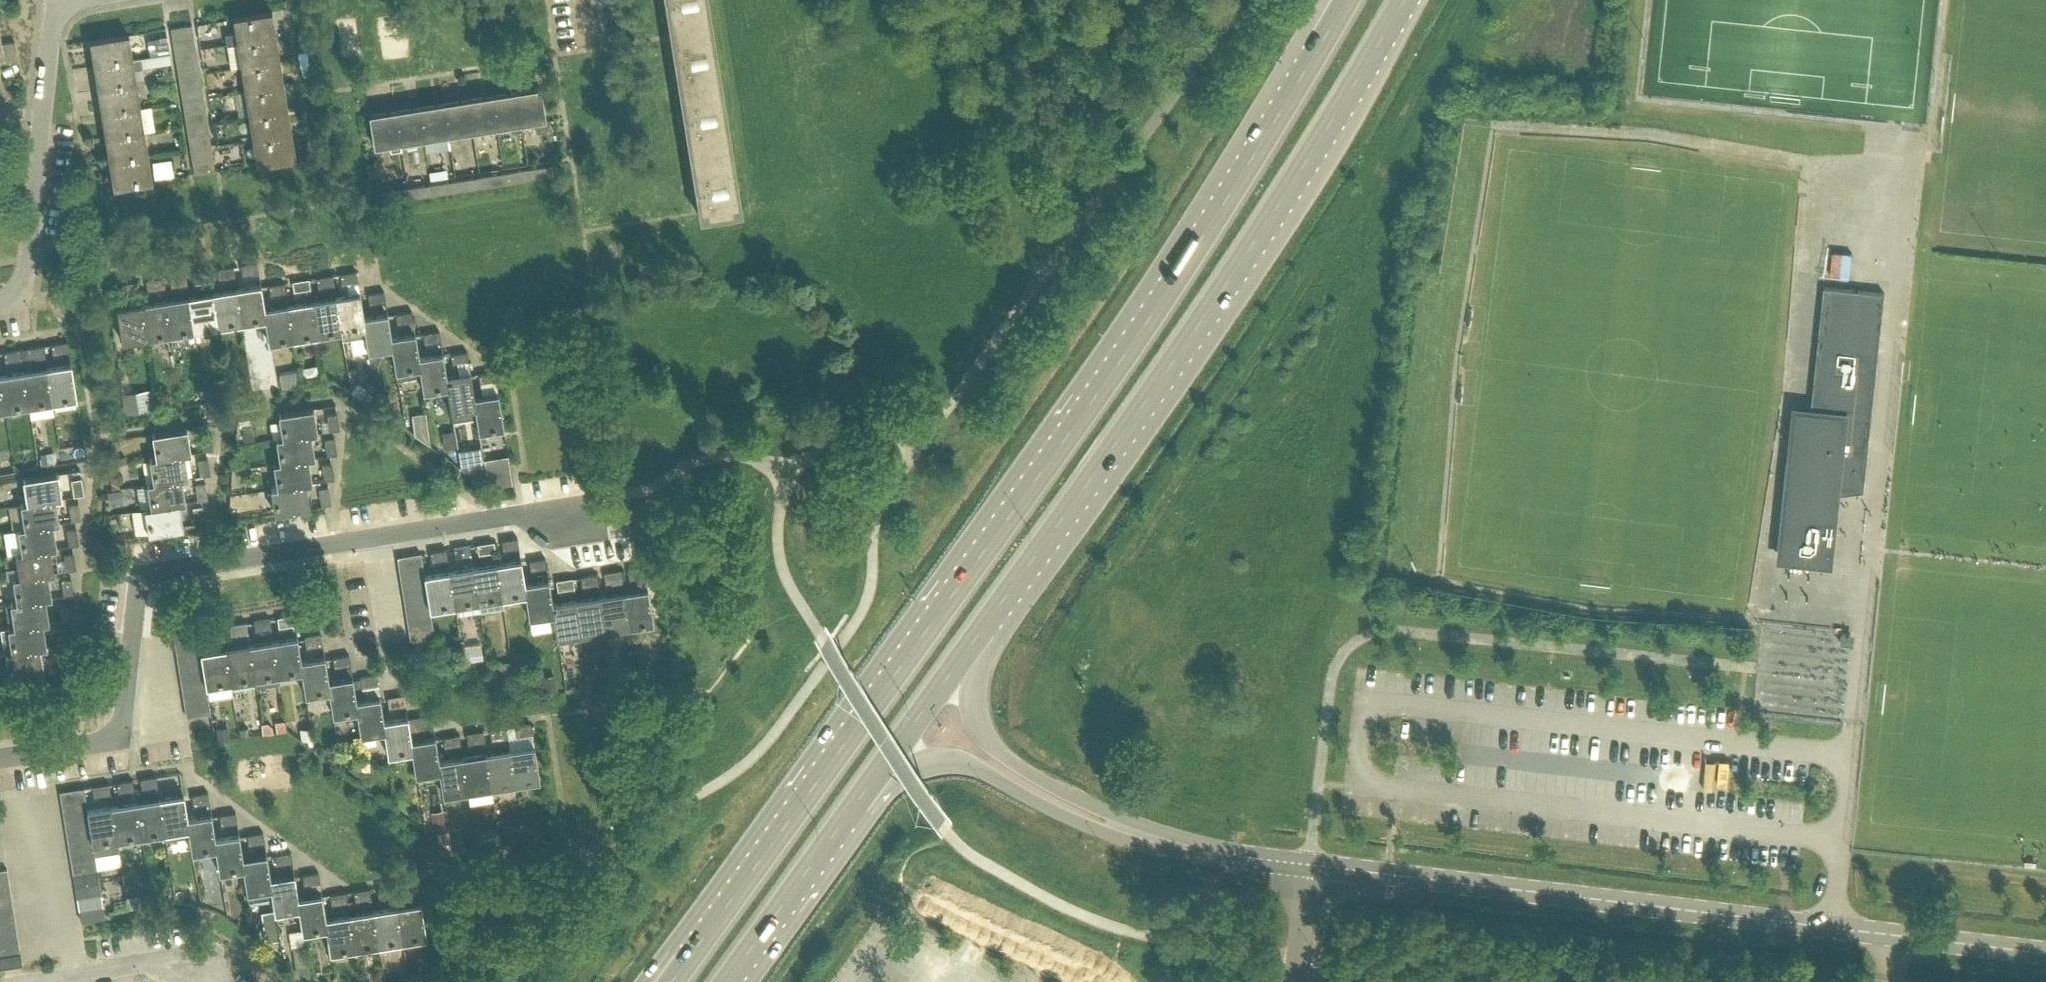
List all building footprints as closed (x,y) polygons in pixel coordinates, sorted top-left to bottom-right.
[(711,18),(708,0),(665,0),(669,25),(711,18)] [(225,33),(227,44),(238,42),(238,41),(276,35),(272,10),(234,16),(236,31),(225,33)] [(679,88),(721,81),(711,18),(669,25),(679,88)] [(173,39),(193,36),(192,24),(171,27),(173,39)] [(0,31),(0,53),(4,52),(5,61),(18,59),(15,40),(2,42),(0,31)] [(94,64),(133,58),(129,33),(90,39),(94,64)] [(169,50),(166,34),(155,36),(158,52),(169,50)] [(242,65),(280,59),(276,35),(238,41),(238,42),(242,65)] [(175,51),(195,48),(193,36),(173,39),(175,51)] [(177,63),(197,60),(195,48),(175,51),(177,63)] [(142,55),(143,65),(171,61),(169,51),(142,55)] [(133,58),(94,64),(98,88),(137,82),(134,68),(142,67),(141,56),(133,58)] [(245,90),(284,83),(280,59),(242,65),(245,90)] [(179,75),(199,72),(197,60),(177,63),(179,75)] [(181,87),(201,84),(199,72),(179,75),(181,87)] [(689,151),(732,144),(721,81),(679,88),(689,151)] [(102,113),(141,106),(137,82),(98,88),(102,113)] [(249,114),(288,108),(284,83),(245,90),(249,114)] [(183,99),(203,96),(201,84),(181,87),(183,99)] [(540,85),(515,89),(520,121),(534,119),(536,131),(547,129),(545,120),(545,117),(540,85)] [(522,130),(520,121),(515,89),(491,93),(496,125),(510,122),(511,131),(522,130)] [(472,128),(496,125),(491,93),(467,97),(472,128)] [(185,111),(205,108),(203,96),(183,99),(185,111)] [(448,132),(472,128),(467,97),(443,100),(448,132)] [(419,104),(424,136),(448,132),(443,100),(419,104)] [(400,140),(423,136),(424,136),(419,104),(395,108),(400,140)] [(106,137),(144,131),(141,106),(102,113),(106,137)] [(186,124),(207,120),(205,108),(185,111),(186,124)] [(253,138),(292,132),(288,108),(249,114),(253,138)] [(399,140),(400,140),(395,108),(369,112),(375,144),(389,142),(391,151),(401,149),(399,140)] [(188,136),(209,132),(207,120),(186,124),(188,136)] [(110,161),(148,155),(144,131),(106,137),(110,161)] [(190,148),(211,144),(209,132),(188,136),(190,148)] [(292,132),(253,138),(257,163),(296,157),(292,132)] [(192,160),(213,157),(211,144),(190,148),(192,160)] [(732,144),(689,151),(700,215),(742,208),(732,144)] [(148,155),(110,161),(114,185),(114,186),(152,180),(152,179),(148,155)] [(213,157),(192,160),(194,172),(215,169),(213,157)] [(433,193),(457,189),(455,179),(431,183),(433,193)] [(409,197),(433,193),(431,183),(407,187),(409,197)] [(384,201),(409,197),(407,187),(383,191),(384,201)] [(240,264),(242,274),(258,271),(256,262),(240,264)] [(218,278),(234,275),(233,265),(216,268),(218,278)] [(194,281),(210,279),(209,269),(192,272),(194,281)] [(340,273),(342,282),(357,280),(356,270),(340,273)] [(170,285),(186,283),(185,273),(169,276),(170,285)] [(317,286),(333,284),(331,274),(315,277),(317,286)] [(147,289),(163,286),(162,277),(145,279),(147,289)] [(293,290),(309,287),(308,278),(291,280),(293,290)] [(123,293),(139,291),(137,281),(121,283),(123,293)] [(269,294),(286,291),(284,282),(267,284),(269,294)] [(264,307),(260,283),(236,287),(241,322),(265,318),(264,307)] [(1864,489),(1885,292),(1824,286),(1805,469),(1806,470),(1805,481),(1788,479),(1780,556),(1830,561),(1837,493),(1864,489)] [(218,326),(241,322),(236,287),(212,291),(218,326)] [(367,293),(369,302),(385,300),(384,290),(367,293)] [(194,329),(218,326),(212,291),(189,295),(194,329)] [(359,292),(335,296),(340,330),(342,339),(365,335),(364,327),(363,316),(360,294),(359,292)] [(171,333),(194,329),(189,295),(165,298),(171,333)] [(317,334),(340,330),(335,296),(311,300),(317,334)] [(147,337),(171,333),(165,298),(142,302),(147,337)] [(293,338),(317,334),(311,300),(288,303),(293,338)] [(122,341),(147,337),(142,302),(117,306),(122,341)] [(269,342),(293,338),(288,303),(264,307),(265,318),(269,342)] [(395,313),(397,323),(413,320),(412,310),(395,313)] [(390,336),(391,336),(387,312),(363,316),(364,327),(365,335),(368,350),(392,347),(390,336)] [(441,340),(439,330),(424,333),(425,343),(441,340)] [(418,356),(419,356),(415,332),(391,336),(390,336),(392,347),(397,378),(421,374),(419,366),(420,366),(418,356)] [(51,351),(68,348),(67,340),(50,343),(51,351)] [(28,355),(45,352),(44,344),(27,347),(28,355)] [(4,359),(21,356),(20,348),(3,350),(4,359)] [(468,360),(467,350),(451,352),(453,362),(468,360)] [(446,376),(443,352),(419,356),(418,356),(420,366),(419,366),(421,374),(423,390),(447,386),(446,376)] [(46,366),(52,401),(77,397),(71,362),(46,366)] [(28,405),(52,401),(46,366),(23,370),(28,405)] [(299,368),(280,371),(282,386),(301,383),(299,368)] [(28,405),(23,370),(0,373),(0,380),(4,408),(28,405)] [(481,382),(496,379),(495,370),(479,372),(481,382)] [(470,372),(446,376),(447,386),(452,420),(476,416),(475,406),(474,395),(470,372)] [(369,388),(361,398),(369,404),(377,393),(369,388)] [(152,408),(149,389),(124,393),(127,411),(152,408)] [(475,406),(476,416),(478,430),(504,426),(498,392),(474,395),(475,406)] [(310,432),(317,431),(313,406),(278,412),(282,436),(310,432)] [(329,429),(339,428),(336,411),(326,413),(329,429)] [(428,441),(425,411),(411,413),(413,430),(428,441)] [(184,452),(185,452),(191,451),(187,426),(152,432),(156,456),(184,452)] [(441,430),(443,447),(456,445),(453,428),(441,430)] [(202,450),(212,448),(210,432),(200,434),(202,450)] [(314,456),(310,432),(282,436),(276,437),(280,460),(280,461),(308,456),(308,457),(314,456)] [(326,454),(336,453),(333,436),(324,438),(326,454)] [(50,450),(40,452),(42,465),(52,463),(50,450)] [(188,476),(185,452),(184,452),(156,456),(150,457),(154,481),(182,477),(188,476)] [(200,474),(210,473),(207,456),(197,458),(200,474)] [(312,480),(308,457),(308,456),(280,461),(280,460),(273,461),(277,485),(277,486),(305,481),(312,480)] [(323,479),(333,477),(331,461),(321,463),(323,479)] [(55,497),(56,498),(62,496),(58,471),(24,477),(27,501),(55,497)] [(509,471),(496,473),(498,484),(511,482),(509,471)] [(73,494),(83,493),(81,476),(71,477),(73,494)] [(186,501),(182,477),(154,481),(147,482),(151,505),(151,506),(179,501),(179,502),(186,501)] [(197,499),(207,498),(204,481),(195,483),(197,499)] [(309,506),(305,481),(277,486),(277,485),(271,486),(275,511),(309,506)] [(324,504),(331,503),(328,486),(318,488),(321,504),(324,504)] [(123,488),(108,491),(110,503),(125,500),(123,488)] [(59,521),(56,498),(55,497),(27,501),(21,502),(25,526),(53,522),(59,521)] [(183,526),(179,502),(179,501),(151,506),(151,505),(145,506),(149,531),(183,526)] [(71,519),(81,518),(79,502),(69,503),(71,519)] [(195,524),(198,524),(204,523),(202,506),(192,508),(195,524)] [(57,546),(53,522),(25,526),(18,527),(22,551),(50,547),(57,546)] [(68,544),(72,544),(78,543),(75,527),(66,528),(68,544)] [(518,547),(517,537),(501,539),(502,549),(518,547)] [(495,550),(493,540),(477,543),(478,553),(495,550)] [(471,554),(469,544),(453,547),(455,557),(471,554)] [(54,571),(50,547),(22,551),(16,552),(20,576),(48,572),(54,571)] [(446,548),(430,550),(432,560),(447,557),(446,548)] [(66,568),(76,567),(74,550),(64,551),(66,568)] [(399,567),(423,564),(421,551),(397,555),(399,567)] [(528,559),(530,569),(546,567),(545,557),(528,559)] [(524,582),(525,582),(521,558),(496,562),(502,596),(525,592),(526,592),(524,582)] [(496,562),(473,566),(478,600),(480,609),(503,605),(502,596),(496,562)] [(425,575),(424,573),(423,564),(399,567),(401,579),(425,575)] [(629,578),(639,576),(645,575),(643,565),(628,568),(629,578)] [(454,604),(478,600),(473,566),(449,570),(454,604)] [(621,579),(620,569),(604,572),(605,582),(621,579)] [(430,608),(454,604),(449,570),(424,573),(425,575),(427,587),(429,599),(430,608)] [(52,596),(48,572),(20,576),(13,577),(17,600),(45,596),(45,597),(52,596)] [(596,573),(580,575),(581,585),(598,583),(596,573)] [(63,593),(74,592),(71,575),(60,577),(63,593)] [(402,591),(427,587),(425,575),(401,579),(402,591)] [(574,587),(572,577),(556,579),(557,589),(574,587)] [(551,602),(552,602),(548,578),(525,582),(524,582),(526,592),(525,592),(529,616),(553,612),(551,602)] [(404,603),(429,599),(427,587),(402,591),(404,603)] [(622,591),(628,625),(653,621),(647,587),(622,591)] [(604,629),(628,625),(622,591),(599,594),(604,629)] [(581,633),(604,629),(599,594),(575,598),(581,633)] [(45,596),(17,600),(6,602),(10,626),(14,625),(42,621),(43,621),(49,620),(45,597),(45,596)] [(557,637),(581,633),(575,598),(552,602),(551,602),(553,612),(557,637)] [(430,611),(430,608),(429,599),(404,603),(406,615),(430,611)] [(61,618),(71,616),(68,600),(58,602),(61,618)] [(408,627),(432,623),(430,611),(406,615),(408,627)] [(279,625),(295,623),(293,613),(277,616),(279,625)] [(255,629),(271,627),(270,617),(253,619),(255,629)] [(14,625),(10,626),(2,627),(6,651),(12,650),(40,646),(46,645),(43,621),(42,621),(14,625)] [(231,633),(247,630),(246,621),(229,623),(231,633)] [(432,623),(408,627),(410,639),(434,635),(432,623)] [(201,652),(203,664),(205,676),(206,685),(231,681),(225,646),(226,646),(222,624),(206,627),(207,637),(209,637),(211,649),(201,650),(201,652)] [(58,643),(68,641),(66,625),(56,627),(58,643)] [(175,644),(199,640),(197,628),(173,632),(175,644)] [(1842,631),(1841,642),(1849,643),(1850,632),(1842,631)] [(306,645),(322,643),(321,633),(304,636),(306,645)] [(300,659),(301,659),(297,635),(273,639),(278,673),(302,669),(300,659)] [(280,680),(278,673),(273,639),(249,643),(255,677),(256,684),(280,680)] [(201,652),(201,650),(199,640),(175,644),(177,656),(201,652)] [(231,681),(255,677),(249,643),(226,646),(225,646),(231,681)] [(12,650),(6,651),(1,651),(4,676),(44,670),(40,646),(12,650)] [(481,648),(462,650),(463,659),(482,656),(481,648)] [(56,669),(66,667),(63,651),(53,653),(56,669)] [(179,668),(203,664),(201,652),(177,656),(179,668)] [(334,666),(350,663),(349,653),(332,656),(334,666)] [(328,679),(329,679),(325,655),(301,659),(300,659),(302,669),(305,694),(329,690),(330,690),(328,679)] [(181,680),(205,676),(203,664),(179,668),(181,680)] [(362,685),(378,683),(377,673),(360,675),(362,685)] [(355,699),(356,699),(352,675),(329,679),(328,679),(330,690),(329,690),(333,714),(357,710),(355,699)] [(207,688),(206,685),(205,676),(181,680),(183,692),(207,688)] [(185,704),(209,700),(207,688),(183,692),(185,704)] [(389,705),(406,703),(404,693),(388,696),(389,705)] [(383,719),(380,695),(356,699),(355,699),(357,710),(361,734),(384,730),(385,730),(383,719)] [(209,700),(185,704),(187,716),(211,712),(209,700)] [(416,725),(433,723),(431,713),(415,715),(416,725)] [(410,739),(411,739),(407,715),(383,719),(385,730),(384,730),(388,754),(412,750),(410,739)] [(271,725),(266,721),(261,721),(263,732),(272,731),(271,725)] [(516,734),(532,732),(531,722),(514,724),(516,734)] [(230,736),(228,724),(216,726),(217,738),(230,736)] [(492,738),(509,735),(507,725),(491,728),(492,738)] [(311,726),(300,728),(302,739),(313,737),(311,726)] [(468,742),(484,739),(483,729),(466,732),(468,742)] [(444,745),(461,743),(459,733),(443,736),(444,745)] [(438,759),(439,759),(435,735),(411,739),(410,739),(412,750),(415,774),(439,770),(440,770),(438,759)] [(509,748),(515,783),(540,779),(534,744),(509,748)] [(491,786),(515,783),(509,748),(486,751),(491,786)] [(467,790),(491,786),(486,751),(462,755),(467,790)] [(443,794),(467,790),(462,755),(439,759),(438,759),(440,770),(439,770),(443,794)] [(156,775),(139,778),(141,788),(158,785),(156,775)] [(135,789),(133,779),(115,782),(117,791),(135,789)] [(109,783),(92,785),(93,795),(110,792),(109,783)] [(62,802),(85,798),(83,786),(60,790),(62,802)] [(191,794),(192,804),(209,801),(207,791),(191,794)] [(188,827),(187,816),(184,795),(183,792),(159,796),(165,831),(166,837),(189,833),(188,827)] [(141,834),(165,831),(159,796),(136,800),(141,834)] [(87,810),(87,808),(85,798),(62,802),(64,814),(87,810)] [(117,838),(141,834),(136,800),(112,804),(117,838)] [(93,842),(117,838),(112,804),(87,808),(87,810),(89,822),(91,834),(93,842)] [(448,829),(444,808),(430,811),(433,831),(448,829)] [(65,826),(89,822),(87,810),(64,814),(65,826)] [(236,821),(235,811),(218,814),(220,823),(236,821)] [(214,836),(211,812),(187,816),(188,827),(192,851),(215,847),(216,847),(214,836)] [(67,838),(91,834),(89,822),(65,826),(67,838)] [(264,841),(263,831),(246,834),(248,843),(264,841)] [(242,856),(238,832),(214,836),(216,847),(215,847),(219,871),(243,867),(242,856)] [(93,846),(93,842),(91,834),(67,838),(69,849),(93,846)] [(71,861),(95,857),(93,846),(69,849),(71,861)] [(292,861),(290,851),(274,854),(275,863),(292,861)] [(266,852),(242,856),(243,867),(248,899),(272,895),(271,887),(269,876),(270,876),(266,852)] [(73,873),(97,870),(95,857),(71,861),(73,873)] [(8,880),(6,867),(0,868),(0,881),(8,880)] [(75,884),(99,881),(97,870),(73,873),(75,884)] [(320,881),(318,871),(301,874),(303,884),(320,881)] [(275,911),(299,907),(297,896),(298,896),(294,872),(270,876),(269,876),(271,887),(272,895),(275,911)] [(419,890),(417,880),(417,879),(400,882),(402,892),(419,890)] [(10,891),(8,880),(0,881),(0,893),(10,891)] [(77,896),(101,892),(99,881),(75,884),(77,896)] [(395,893),(394,883),(377,886),(379,896),(395,893)] [(371,897),(370,887),(354,890),(355,900),(371,897)] [(12,903),(10,891),(0,893),(0,905),(12,903)] [(347,900),(346,891),(330,894),(332,903),(347,900)] [(79,908),(102,904),(101,892),(77,896),(79,908)] [(325,916),(322,892),(298,896),(297,896),(299,907),(302,931),(326,927),(327,927),(325,916)] [(396,905),(402,940),(427,936),(421,901),(396,905)] [(14,915),(12,903),(0,905),(0,917),(14,915)] [(102,904),(79,908),(81,920),(104,916),(104,911),(103,911),(102,904)] [(378,944),(402,940),(396,905),(372,909),(378,944)] [(354,948),(378,944),(372,909),(349,913),(354,948)] [(330,952),(354,948),(349,913),(325,916),(327,927),(326,927),(330,952)] [(16,927),(14,915),(0,917),(0,930),(16,927)] [(264,925),(266,940),(278,938),(276,923),(264,925)] [(18,939),(16,927),(0,930),(0,942),(18,939)] [(20,951),(18,939),(0,942),(0,955),(20,951)] [(20,951),(0,955),(0,966),(23,962),(21,951),(20,951)] [(1358,973),(1360,959),(1348,958),(1347,972),(1358,973)]
